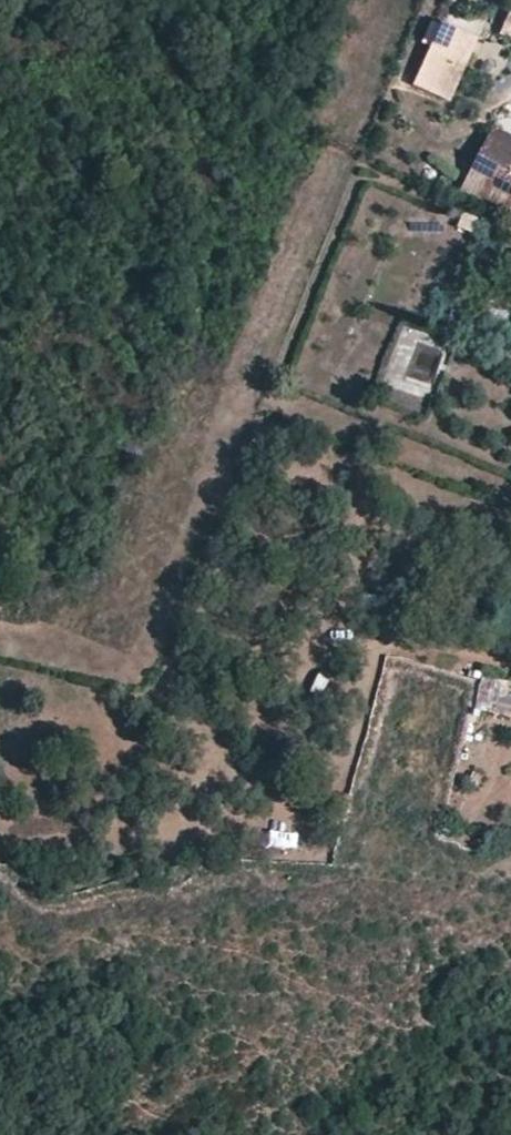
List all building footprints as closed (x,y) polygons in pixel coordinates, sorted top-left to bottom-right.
[(510,33),(510,10),(503,30),(510,33)] [(416,81),(452,98),(480,35),(444,18),(416,81)] [(507,132),(492,125),(463,184),(509,206),(510,203),(510,134),(507,132)] [(463,209),(458,223),(472,228),(478,214),(463,209)] [(510,714),(510,682),(505,681),(479,677),(475,708),(510,714)]
